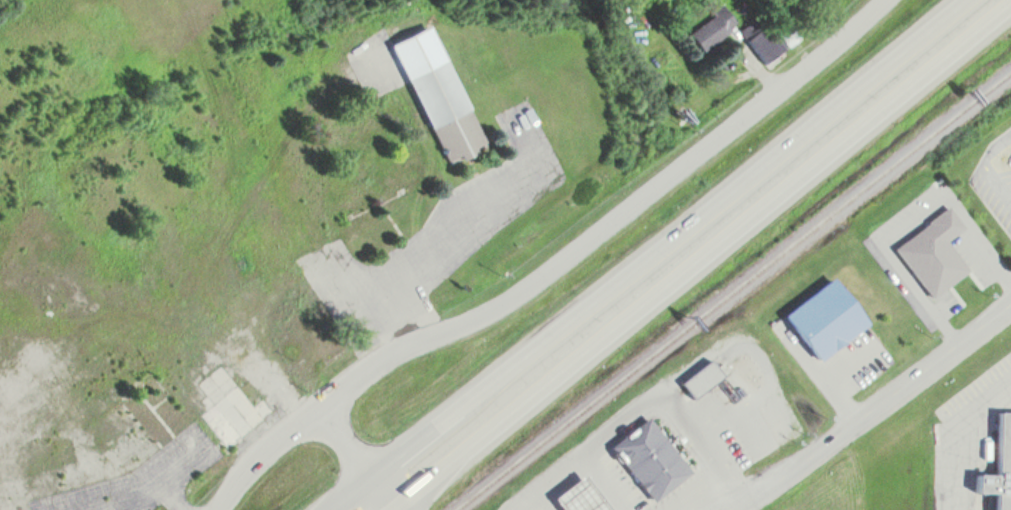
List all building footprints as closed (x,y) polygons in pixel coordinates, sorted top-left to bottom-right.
[(704,51),(738,24),(723,4),(689,31),(704,51)] [(448,148),(487,129),(428,11),(390,30),(448,148)] [(766,63),(787,48),(768,23),(748,38),(766,63)] [(931,296),(970,267),(947,237),(963,225),(946,204),(893,243),(931,296)] [(787,315),(820,360),(870,323),(836,278),(787,315)] [(709,346),(721,361),(690,384),(679,368),(709,346)] [(199,400),(223,431),(269,395),(259,382),(249,390),(218,350),(196,368),(204,378),(198,383),(207,394),(199,400)] [(723,375),(711,359),(682,381),(693,397),(723,375)] [(80,417),(54,368),(44,374),(70,422),(80,417)] [(84,413),(92,408),(76,379),(68,384),(84,413)] [(32,386),(55,429),(64,424),(41,382),(32,386)] [(199,413),(227,450),(276,412),(265,397),(254,405),(238,383),(199,413)] [(104,451),(117,468),(136,455),(141,461),(157,450),(115,391),(98,404),(122,438),(104,451)] [(608,431),(650,486),(688,457),(647,402),(608,431)] [(1001,412),(1010,412),(1010,509),(998,509),(1001,412)] [(104,475),(98,455),(59,466),(64,486),(104,475)] [(619,509),(583,460),(552,483),(572,509),(618,509),(619,509)]
